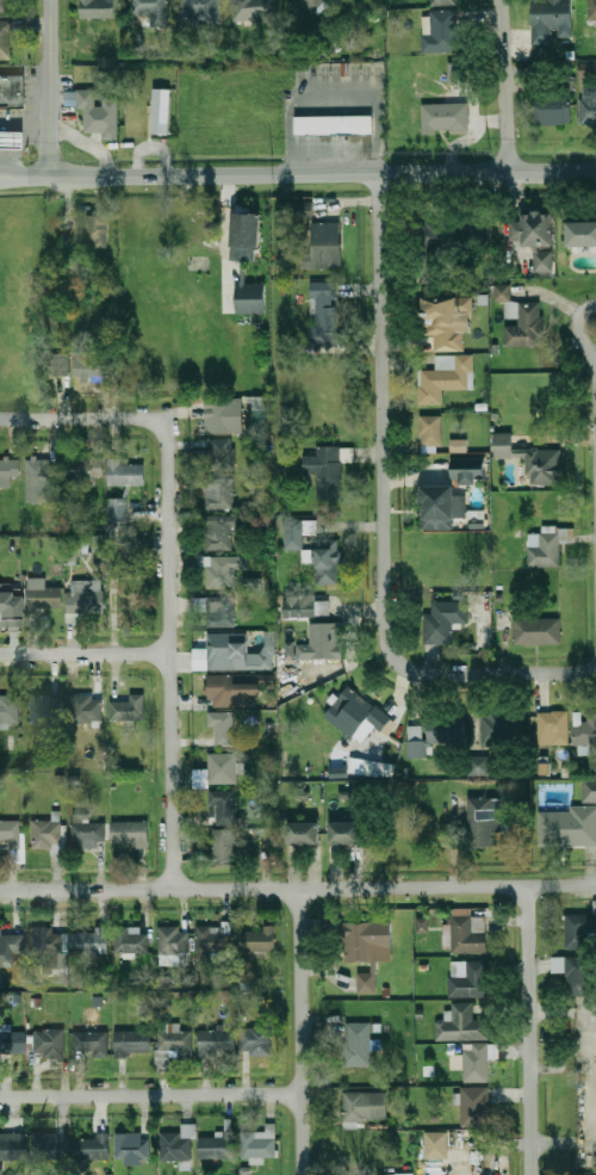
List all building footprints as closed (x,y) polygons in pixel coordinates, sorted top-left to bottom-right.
[(10,11),(10,0),(0,0),(0,11),(10,11)] [(114,18),(114,0),(80,0),(80,18),(114,18)] [(150,27),(168,27),(168,0),(131,0),(131,14),(150,14),(150,27)] [(184,23),(222,21),(221,0),(183,0),(184,23)] [(274,0),(241,0),(243,20),(275,18),(274,0)] [(324,0),(300,0),(316,11),(324,0)] [(588,21),(595,20),(595,0),(588,0),(588,21)] [(557,43),(557,10),(530,10),(530,43),(557,43)] [(458,12),(429,12),(429,19),(423,19),(423,51),(458,51),(458,12)] [(0,20),(0,57),(11,57),(11,20),(0,20)] [(447,82),(464,83),(465,62),(448,62),(447,82)] [(25,111),(0,111),(0,78),(25,78),(25,111)] [(581,87),(581,124),(595,124),(595,87),(581,87)] [(168,134),(170,89),(153,88),(151,134),(168,134)] [(97,91),(75,91),(75,107),(85,107),(85,131),(105,131),(105,137),(118,137),(118,99),(97,99),(97,91)] [(571,124),(571,93),(534,93),(534,124),(571,124)] [(422,103),(422,131),(468,131),(468,103),(422,103)] [(299,118),(375,118),(377,137),(299,137),(299,118)] [(19,149),(0,149),(0,132),(18,132),(19,149)] [(283,201),(282,220),(312,220),(313,202),(283,201)] [(232,314),(266,314),(266,284),(246,284),(246,262),(260,262),(260,214),(232,214),(232,314)] [(510,245),(534,245),(534,274),(553,274),(553,214),(510,214),(510,245)] [(108,216),(87,216),(87,247),(108,247),(108,216)] [(489,252),(489,219),(460,219),(460,252),(489,252)] [(420,283),(434,282),(434,252),(451,251),(451,221),(418,222),(420,283)] [(595,247),(595,221),(566,221),(566,247),(595,247)] [(341,222),(311,222),(311,249),(302,249),(302,268),(341,268),(341,222)] [(337,282),(311,282),(311,346),(337,346),(337,282)] [(510,284),(494,284),(494,301),(510,301),(510,284)] [(421,298),(421,336),(434,335),(434,352),(462,351),(462,314),(472,314),(472,297),(421,298)] [(541,346),(540,302),(505,303),(505,322),(505,346),(541,346)] [(69,353),(52,353),(52,376),(69,376),(69,353)] [(74,381),(113,381),(113,357),(74,357),(74,381)] [(418,369),(418,406),(441,406),(441,389),(472,389),(472,357),(434,357),(434,369),(418,369)] [(252,432),(272,432),(272,397),(252,397),(252,432)] [(242,432),(242,398),(206,398),(206,432),(242,432)] [(446,449),(446,415),(420,415),(420,449),(446,449)] [(206,469),(230,469),(230,439),(206,439),(206,469)] [(466,451),(466,439),(451,440),(451,451),(466,451)] [(304,474),(317,474),(317,501),(341,501),(341,446),(317,446),(317,456),(304,456),(304,474)] [(527,450),(527,484),(560,484),(560,450),(527,450)] [(66,458),(66,481),(103,481),(103,458),(66,458)] [(19,487),(19,459),(0,459),(0,487),(19,487)] [(27,459),(27,502),(50,502),(50,459),(27,459)] [(108,484),(144,484),(144,463),(129,463),(129,459),(108,459),(108,484)] [(476,484),(476,477),(484,477),(484,459),(451,460),(451,479),(459,478),(459,485),(476,484)] [(205,508),(232,508),(232,480),(205,480),(205,508)] [(421,486),(421,530),(455,530),(455,486),(421,486)] [(128,497),(108,497),(108,521),(128,521),(128,497)] [(232,550),(232,515),(205,515),(205,550),(232,550)] [(317,520),(285,520),(284,549),(302,549),(302,535),(316,535),(317,520)] [(527,532),(527,568),(560,568),(560,532),(527,532)] [(317,583),(339,583),(339,539),(317,539),(317,583)] [(243,557),(198,557),(198,565),(206,565),(206,587),(236,587),(236,567),(243,567),(243,557)] [(81,613),(104,613),(105,590),(92,590),(92,580),(70,580),(69,620),(81,620),(81,613)] [(25,610),(62,610),(62,587),(25,587),(25,610)] [(20,623),(20,593),(0,593),(0,623),(20,623)] [(206,596),(206,627),(235,627),(235,596),(206,596)] [(328,600),(286,600),(286,617),(328,617),(328,600)] [(423,614),(423,644),(452,644),(452,623),(466,623),(466,601),(432,601),(432,614),(423,614)] [(514,645),(560,645),(560,618),(527,618),(527,611),(514,611),(514,645)] [(342,624),(310,623),(309,645),(297,645),(296,658),(341,660),(342,624)] [(275,631),(262,631),(261,662),(247,662),(247,669),(274,669),(275,631)] [(193,668),(243,668),(243,633),(207,633),(207,648),(193,648),(193,668)] [(209,675),(209,706),(262,706),(262,675),(209,675)] [(360,741),(373,724),(389,736),(398,723),(348,685),(325,716),(360,741)] [(30,694),(30,721),(60,721),(60,694),(30,694)] [(110,721),(144,721),(144,694),(129,694),(129,699),(110,699),(110,721)] [(18,721),(18,695),(0,695),(0,721),(18,721)] [(101,722),(101,695),(70,695),(70,722),(101,722)] [(235,712),(207,712),(207,726),(216,726),(216,747),(235,747),(235,712)] [(538,712),(538,734),(540,734),(540,744),(567,744),(567,712),(538,712)] [(519,747),(519,713),(482,713),(482,747),(519,747)] [(573,713),(573,744),(595,744),(595,713),(573,713)] [(423,726),(409,728),(410,742),(424,741),(423,726)] [(236,784),(236,753),(209,753),(209,784),(236,784)] [(490,756),(469,756),(468,775),(490,776),(490,756)] [(348,771),(392,779),(395,765),(350,757),(348,771)] [(330,778),(348,778),(348,766),(330,766),(330,778)] [(583,780),(583,802),(595,802),(595,780),(583,780)] [(236,790),(210,790),(210,823),(236,823),(236,790)] [(467,847),(495,847),(495,798),(468,798),(467,847)] [(539,814),(539,846),(583,846),(583,814),(539,814)] [(0,821),(0,847),(11,847),(11,861),(21,861),(21,821),(0,821)] [(63,849),(63,821),(31,821),(31,849),(63,849)] [(105,822),(72,822),(72,849),(105,849),(105,822)] [(148,822),(112,822),(112,846),(148,846),(148,822)] [(288,843),(319,843),(319,822),(288,822),(288,843)] [(361,822),(330,822),(330,845),(361,845),(361,822)] [(211,829),(211,865),(236,865),(236,829),(211,829)] [(472,908),(452,908),(452,953),(488,953),(488,916),(472,916),(472,908)] [(594,915),(565,915),(565,950),(594,950),(594,915)] [(428,933),(429,918),(416,918),(416,933),(428,933)] [(386,922),(341,922),(341,960),(377,960),(377,946),(386,946),(386,922)] [(275,952),(275,926),(262,926),(262,929),(240,929),(240,952),(275,952)] [(72,954),(108,954),(108,927),(94,927),(94,932),(72,932),(72,954)] [(159,927),(159,956),(190,956),(190,927),(159,927)] [(231,927),(198,927),(197,953),(231,953),(231,927)] [(31,928),(31,967),(62,967),(62,928),(31,928)] [(19,966),(19,929),(0,929),(0,966),(19,966)] [(114,953),(149,953),(149,929),(114,929),(114,953)] [(567,995),(592,995),(592,957),(551,957),(551,973),(567,973),(567,995)] [(488,997),(488,961),(449,961),(449,997),(488,997)] [(358,992),(375,992),(375,973),(358,973),(358,992)] [(170,989),(170,977),(157,976),(157,988),(170,989)] [(486,1020),(473,1020),(473,1003),(451,1003),(451,1020),(435,1021),(436,1040),(488,1039),(486,1020)] [(180,1022),(159,1022),(159,1058),(192,1058),(192,1032),(180,1032),(180,1022)] [(371,1022),(344,1022),(344,1066),(371,1066),(371,1022)] [(199,1055),(234,1055),(234,1028),(199,1028),(199,1055)] [(269,1028),(242,1028),(242,1052),(269,1052),(269,1028)] [(66,1056),(66,1029),(33,1029),(33,1056),(66,1056)] [(0,1032),(0,1055),(24,1055),(24,1032),(0,1032)] [(108,1032),(74,1032),(74,1050),(95,1050),(95,1057),(108,1057),(108,1032)] [(116,1055),(151,1055),(151,1032),(116,1032),(116,1055)] [(464,1046),(464,1082),(489,1082),(489,1046),(464,1046)] [(462,1087),(462,1126),(488,1126),(488,1087),(462,1087)] [(370,1118),(370,1091),(344,1091),(344,1128),(361,1128),(361,1118),(370,1118)] [(193,1161),(193,1124),(181,1124),(181,1133),(161,1133),(161,1161),(193,1161)] [(242,1131),(242,1157),(275,1157),(275,1124),(265,1124),(265,1131),(242,1131)] [(236,1130),(224,1130),(224,1137),(200,1137),(200,1158),(236,1158),(236,1130)] [(426,1158),(448,1158),(448,1132),(426,1132),(426,1158)] [(25,1133),(0,1133),(0,1158),(25,1158),(25,1133)] [(63,1133),(31,1133),(31,1158),(63,1158),(63,1133)] [(116,1161),(150,1161),(150,1134),(116,1134),(116,1161)] [(73,1159),(108,1159),(108,1137),(73,1137),(73,1159)]
